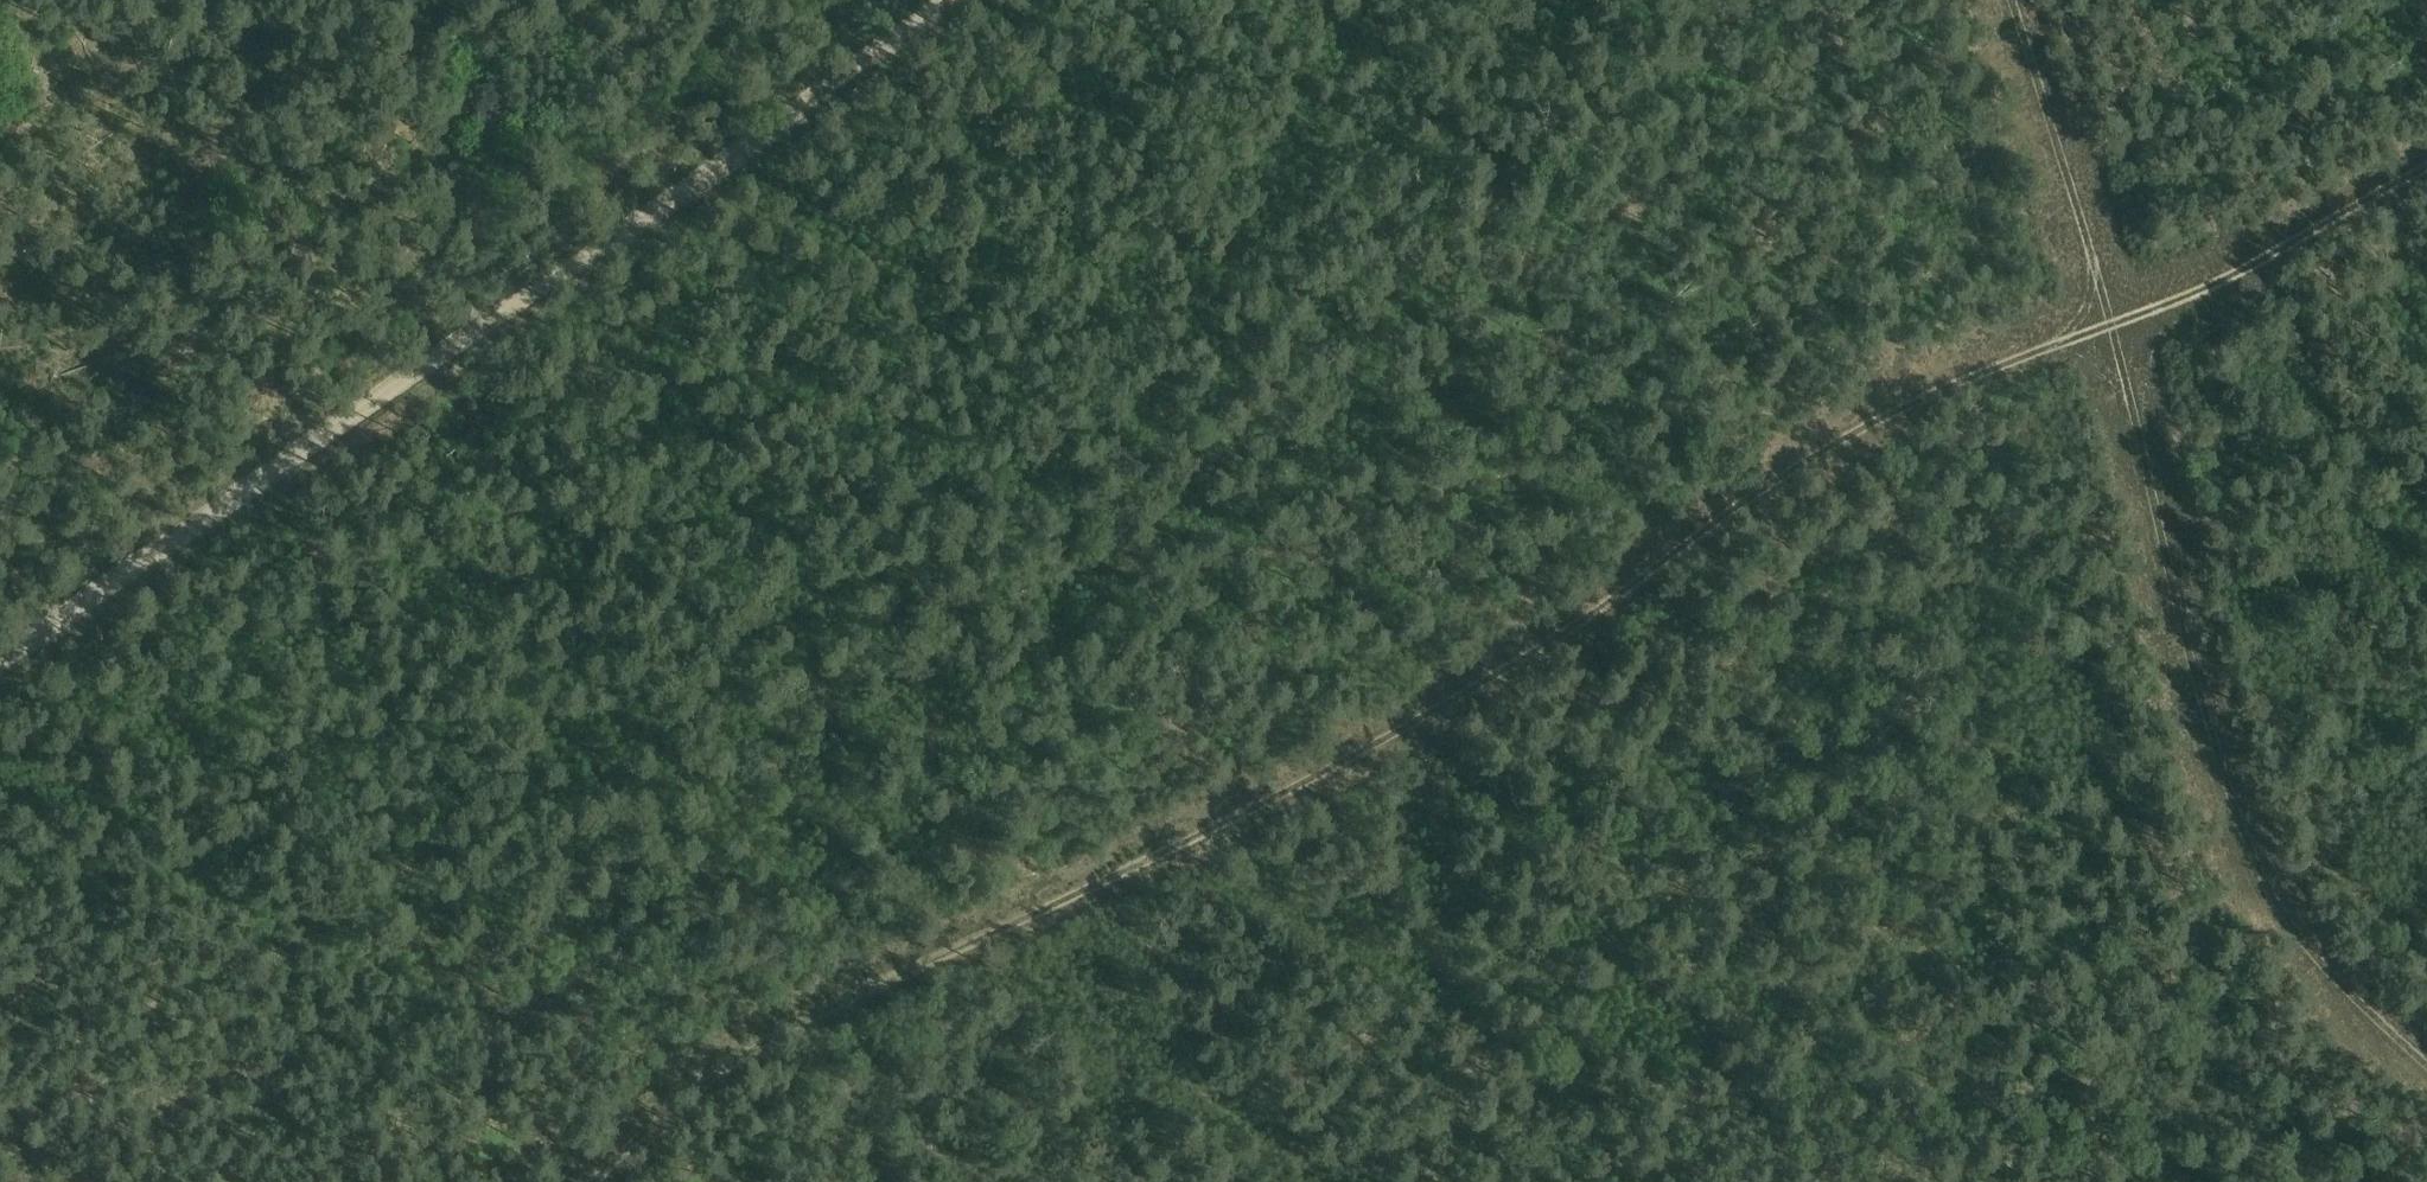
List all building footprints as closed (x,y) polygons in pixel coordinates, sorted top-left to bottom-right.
[(17,683),(8,668),(0,673),(0,694),(17,683)]
